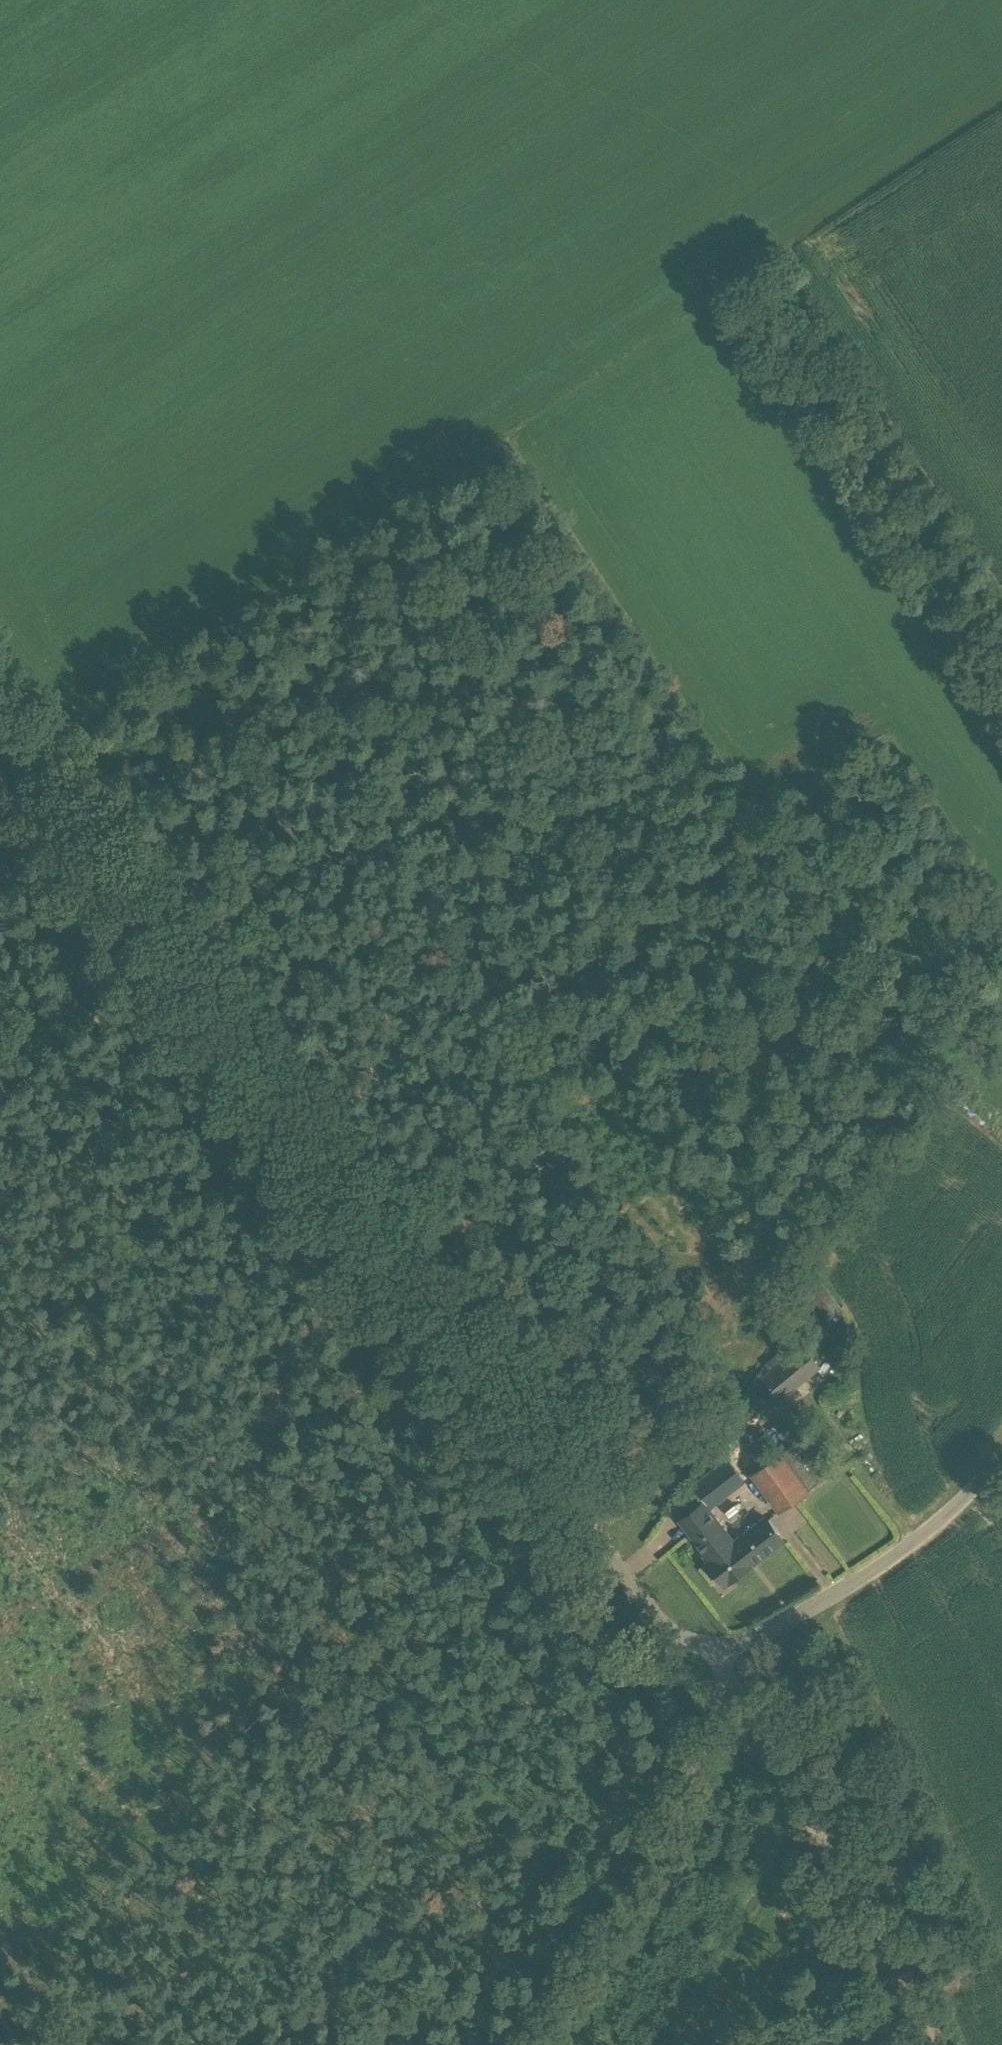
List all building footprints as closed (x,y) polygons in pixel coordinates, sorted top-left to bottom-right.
[(781,1359),(760,1376),(780,1400),(821,1367),(795,1335),(775,1351),(781,1359)] [(782,1454),(753,1475),(781,1513),(810,1492),(782,1454)] [(712,1506),(746,1481),(731,1460),(730,1459),(696,1484),(696,1485),(712,1506)] [(785,1538),(766,1514),(734,1538),(694,1486),(673,1502),(684,1516),(678,1520),(708,1559),(705,1562),(723,1585),(785,1538)]
